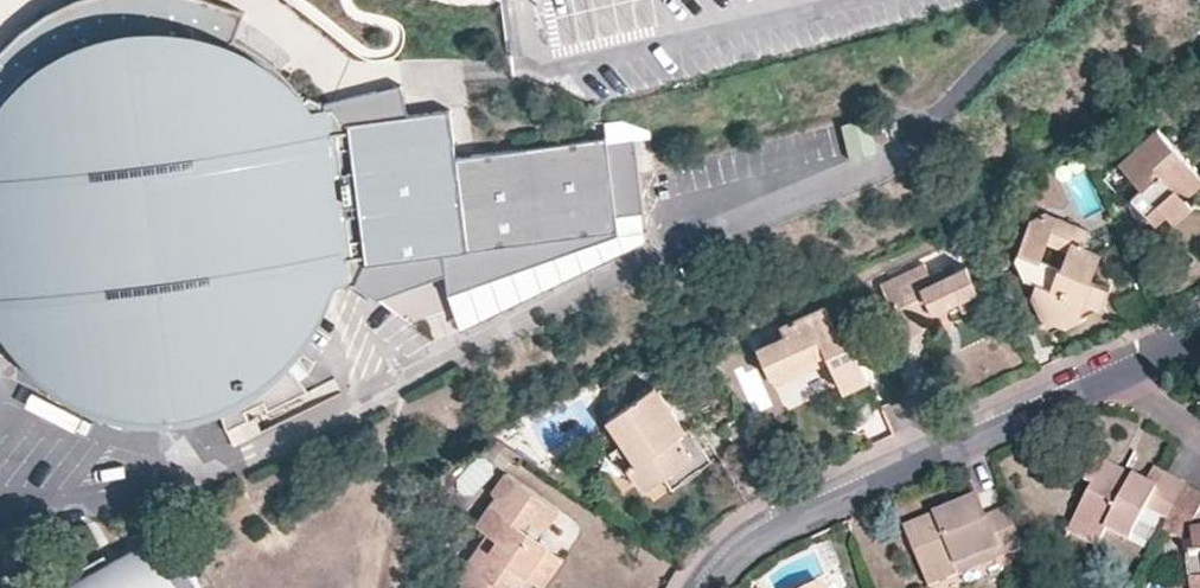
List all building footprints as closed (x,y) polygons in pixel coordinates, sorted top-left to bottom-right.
[(601,177),(598,142),(445,157),(445,148),(439,116),(420,118),(340,126),(321,114),(304,115),(294,100),(273,77),(269,73),(246,54),(220,39),(205,47),(186,39),(181,20),(169,4),(164,0),(86,0),(75,12),(70,22),(66,33),(65,44),(65,55),(65,57),(49,68),(42,67),(39,67),(35,67),(31,67),(30,67),(28,68),(27,69),(15,81),(0,100),(0,318),(11,335),(30,358),(46,373),(69,388),(79,393),(107,403),(136,409),(143,398),(155,388),(169,384),(183,385),(195,389),(202,396),(206,400),(241,381),(263,365),(277,351),(292,331),(295,326),(306,301),(318,262),(348,263),(374,262),(608,235),(601,177)] [(866,123),(843,128),(851,162),(874,156),(866,123)] [(1159,131),(1122,166),(1145,192),(1135,202),(1159,228),(1179,208),(1199,189),(1199,176),(1159,131)] [(1099,275),(1106,252),(1089,244),(1094,227),(1039,210),(1028,219),(1017,255),(1046,315),(1068,322),(1084,317),(1091,300),(1107,305),(1110,298),(1116,283),(1099,275)] [(959,305),(964,315),(984,305),(967,269),(948,277),(944,271),(933,276),(926,265),(882,286),(909,340),(927,332),(922,320),(959,305)] [(790,337),(761,351),(760,351),(774,378),(829,354),(847,390),(873,378),(852,337),(836,305),(786,327),(790,337)] [(948,323),(964,315),(959,305),(922,320),(927,332),(948,323)] [(829,354),(774,378),(779,388),(832,361),(829,354)] [(684,437),(693,429),(658,385),(612,419),(618,431),(614,435),(622,446),(642,474),(652,489),(672,474),(699,455),(684,437)] [(718,460),(693,429),(684,437),(699,455),(672,474),(682,487),(703,471),(718,460)] [(642,474),(622,446),(615,453),(633,479),(642,474)] [(1166,524),(1185,486),(1155,470),(1146,483),(1121,470),(1098,458),(1085,483),(1096,490),(1078,522),(1106,538),(1111,530),(1134,543),(1151,516),(1166,524)] [(567,556),(542,539),(523,526),(530,516),(548,530),(563,509),(512,474),(497,492),(503,497),(483,524),(490,529),(504,540),(483,569),(471,586),(475,587),(533,587),(540,579),(547,584),(567,556)] [(1199,513),(1199,512),(1199,494),(1185,486),(1166,524),(1164,528),(1184,538),(1190,534),(1191,554),(1199,554),(1199,513)] [(1005,558),(1029,548),(1012,506),(990,515),(981,496),(961,502),(965,512),(940,522),(936,513),(908,525),(932,587),(961,575),(958,566),(1000,548),(1005,558)] [(965,512),(961,502),(947,508),(936,513),(940,522),(965,512)] [(523,526),(542,539),(548,530),(530,516),(523,526)] [(1099,551),(1106,538),(1078,522),(1071,534),(1099,551)] [(469,558),(483,569),(504,540),(490,529),(469,558)] [(148,534),(91,566),(103,587),(144,587),(169,574),(148,534)] [(1107,542),(1101,555),(1127,567),(1133,555),(1107,542)] [(961,575),(1005,558),(1000,548),(958,566),(961,575)] [(567,556),(547,584),(553,587),(559,587),(576,562),(567,556)] [(91,566),(65,581),(69,587),(103,587),(91,566)]
